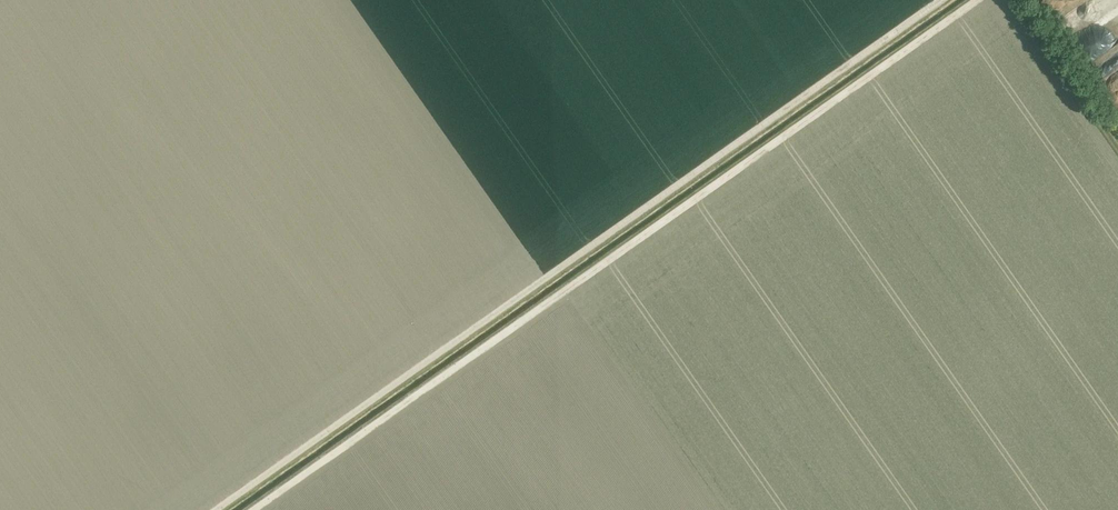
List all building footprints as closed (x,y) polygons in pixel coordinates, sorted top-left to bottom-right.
[(969,8),(963,15),(969,20),(975,13),(969,8)] [(946,27),(937,33),(940,38),(949,31),(946,27)]
